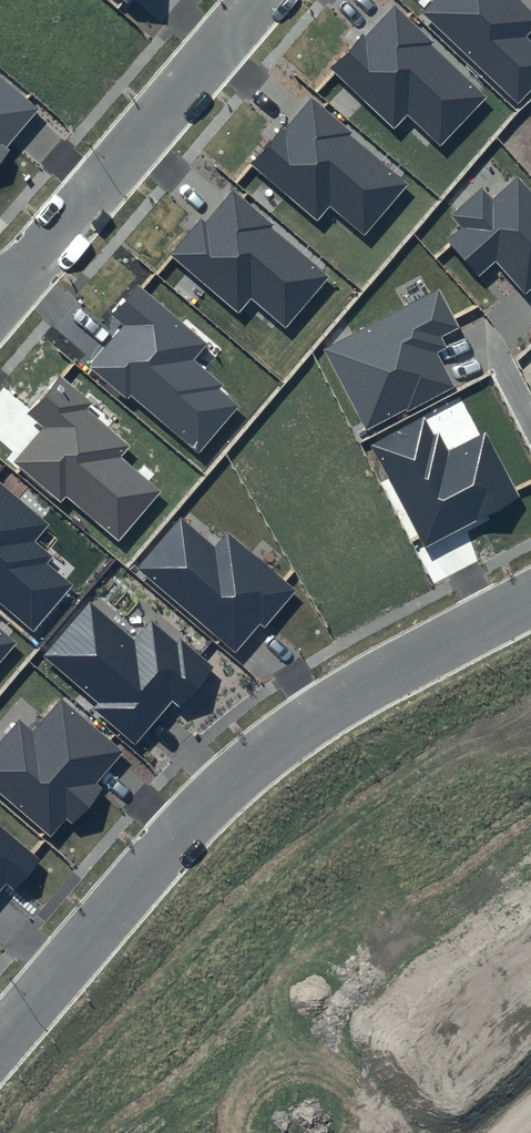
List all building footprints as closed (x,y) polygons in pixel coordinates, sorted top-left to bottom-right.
[(422,13),(518,104),(530,90),(530,44),(525,39),(530,32),(530,8),(522,0),(434,0),(422,13)] [(393,7),(332,70),(394,130),(407,116),(441,147),(488,96),(393,7)] [(10,152),(6,147),(39,108),(0,75),(0,163),(10,152)] [(410,182),(312,99),(253,166),(317,221),(329,206),(365,236),(410,182)] [(448,241),(480,277),(497,263),(525,293),(530,288),(530,191),(518,177),(491,200),(481,188),(451,216),(462,228),(448,241)] [(331,274),(231,189),(173,257),(238,313),(252,298),(286,328),(331,274)] [(207,343),(137,284),(109,316),(122,327),(90,365),(197,455),(242,402),(192,360),(207,343)] [(439,289),(323,350),(366,431),(453,385),(436,354),(447,347),(441,337),(459,329),(439,289)] [(44,427),(14,462),(61,503),(66,496),(118,541),(160,491),(121,457),(131,445),(86,409),(91,403),(60,376),(27,414),(44,427)] [(423,417),(371,445),(425,547),(519,497),(485,433),(443,455),(423,417)] [(33,631),(72,585),(48,565),(55,557),(34,542),(49,524),(0,482),(0,603),(33,631)] [(180,518),(137,568),(235,653),(259,624),(265,629),(297,591),(228,532),(215,547),(180,518)] [(89,602),(43,656),(98,703),(94,708),(135,745),(172,701),(180,706),(213,667),(180,640),(177,643),(150,621),(134,641),(89,602)] [(18,642),(0,627),(0,663),(18,642)] [(0,740),(0,794),(51,837),(66,819),(72,824),(102,788),(96,784),(124,752),(61,699),(32,731),(18,719),(0,740)] [(7,883),(15,890),(41,860),(0,826),(0,892),(7,883)]
